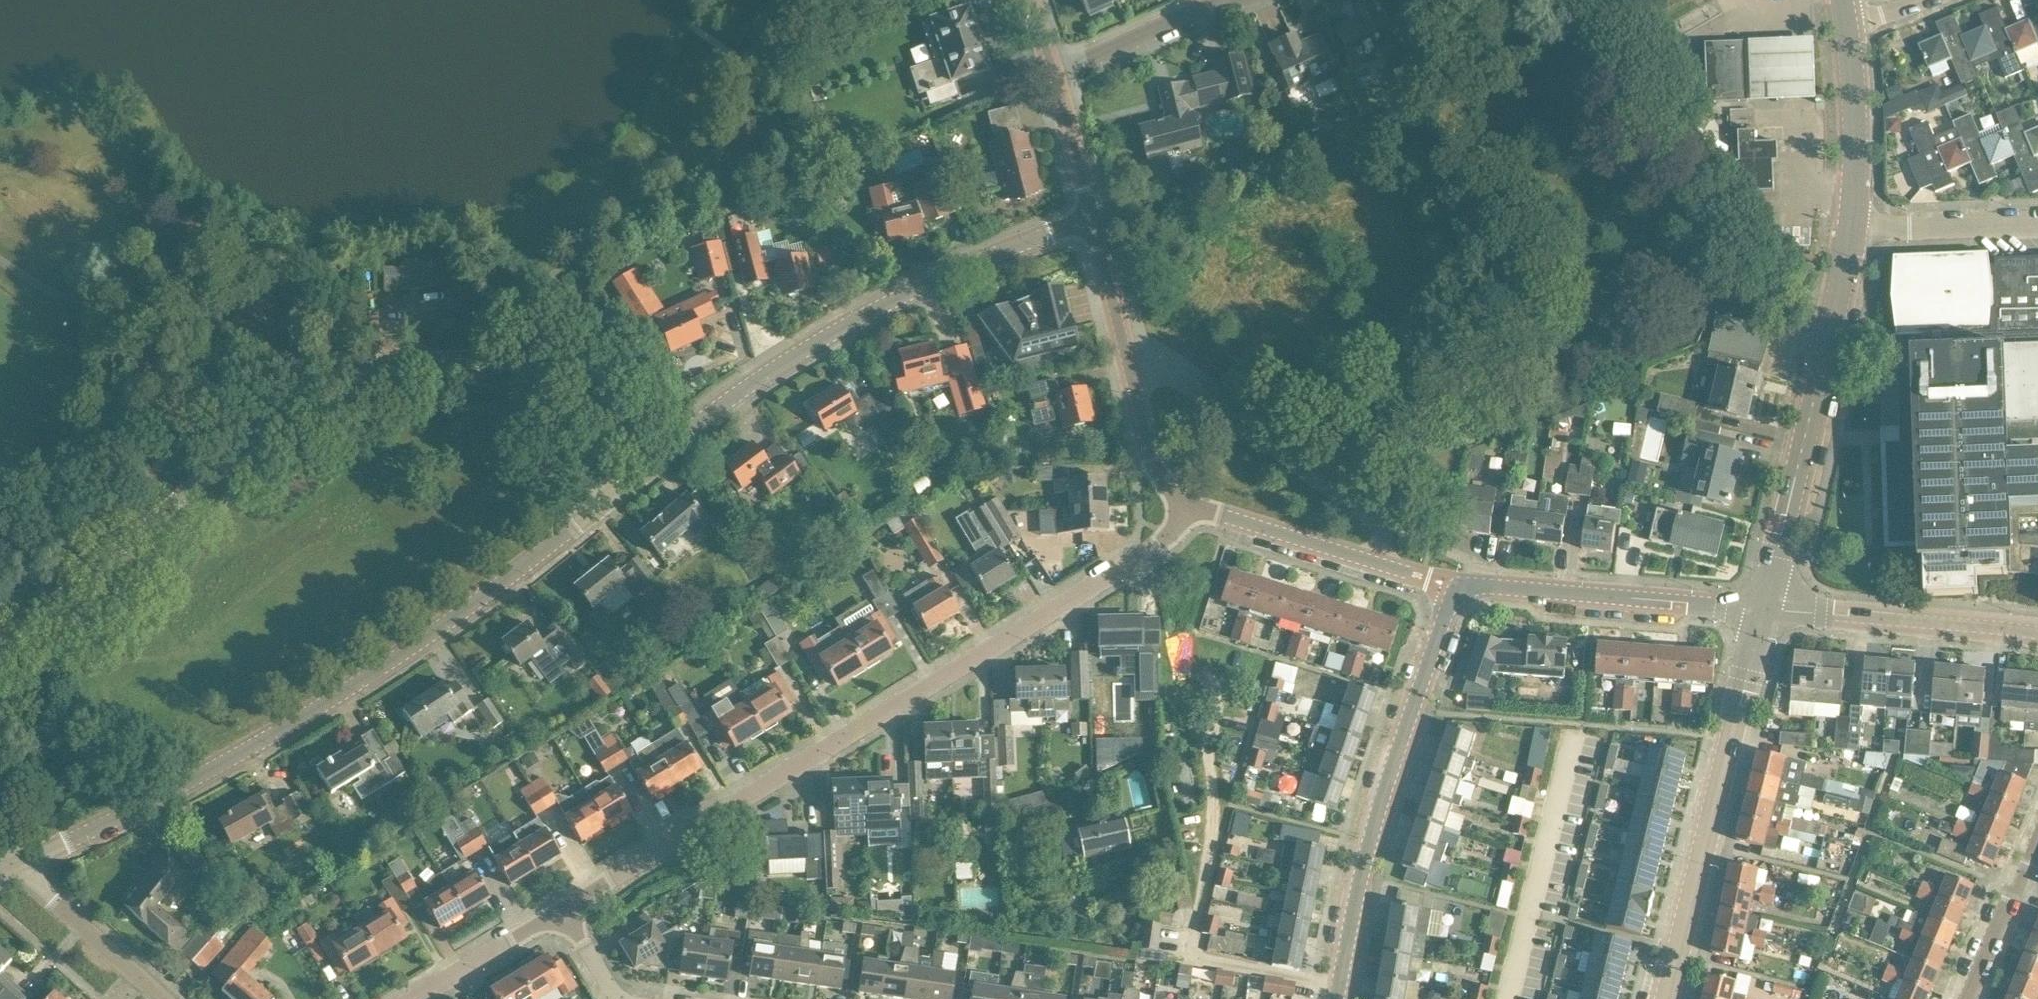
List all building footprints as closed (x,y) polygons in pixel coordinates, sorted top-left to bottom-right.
[(1118,0),(1081,0),(1087,14),(1118,0)] [(1384,17),(1376,0),(1373,0),(1353,9),(1357,19),(1336,29),(1354,68),(1369,61),(1367,55),(1395,42),(1384,17)] [(2028,6),(2033,19),(2007,30),(2007,31),(2015,53),(2021,66),(2037,58),(2037,2),(2028,6)] [(935,62),(917,68),(930,109),(961,99),(955,82),(970,77),(989,70),(969,7),(962,10),(960,4),(945,9),(946,15),(930,20),(943,60),(935,62)] [(2007,31),(2007,30),(1998,8),(1985,13),(1990,26),(1964,37),(1972,60),(1993,51),(2004,78),(2023,71),(2021,66),(2015,53),(2007,31)] [(1972,60),(1964,37),(1954,15),(1941,21),(1947,34),(1919,45),(1933,77),(1949,70),(1945,61),(1951,59),(1962,86),(1980,79),(1972,60)] [(1341,88),(1326,55),(1318,37),(1297,46),(1293,36),(1270,46),(1289,89),(1310,79),(1319,98),(1341,88)] [(1745,41),(1748,102),(1818,99),(1816,38),(1745,41)] [(1748,102),(1745,41),(1706,43),(1708,103),(1748,102)] [(1191,110),(1253,95),(1252,93),(1242,57),(1243,56),(1243,55),(1213,63),(1213,64),(1214,64),(1216,73),(1194,78),(1195,82),(1184,85),(1183,84),(1159,90),(1167,121),(1140,128),(1152,176),(1167,172),(1163,153),(1181,149),(1183,155),(1201,150),(1191,110)] [(1921,104),(1941,95),(1937,86),(1924,91),(1917,95),(1921,104)] [(1947,104),(1966,96),(1962,86),(1943,94),(1947,104)] [(1932,110),(1947,104),(1943,94),(1941,95),(1921,104),(1925,113),(1932,110)] [(1014,106),(987,113),(992,133),(1020,126),(1014,106)] [(2027,134),(2016,107),(1997,115),(2001,124),(2005,133),(2006,133),(2016,156),(2014,155),(2023,177),(2036,172),(2030,159),(2037,156),(2037,130),(2027,134)] [(2001,124),(1980,133),(1972,115),(1954,122),(1956,126),(1962,141),(1964,140),(1973,161),(1970,163),(1979,185),(1993,179),(1987,166),(2014,155),(2016,156),(2006,133),(2005,133),(2001,124)] [(1962,141),(1956,126),(1935,135),(1929,121),(1909,130),(1920,155),(1908,160),(1921,190),(1933,185),(1936,192),(1955,185),(1949,172),(1970,163),(1973,161),(1964,140),(1962,141)] [(1737,161),(1738,182),(1744,181),(1744,192),(1774,191),(1773,161),(1778,160),(1777,142),(1756,142),(1755,130),(1738,131),(1739,161),(1737,161)] [(1041,190),(1027,136),(1011,135),(1010,141),(1007,141),(1004,137),(991,146),(1004,199),(1020,201),(1021,195),(1024,194),(1027,199),(1041,190)] [(1431,139),(1424,142),(1428,153),(1436,150),(1431,139)] [(1436,150),(1428,153),(1432,164),(1440,161),(1436,150)] [(1441,179),(1433,182),(1437,194),(1445,191),(1441,179)] [(947,215),(940,196),(933,180),(914,188),(920,202),(902,207),(896,183),(871,189),(877,213),(871,214),(876,235),(886,233),(888,242),(923,233),(920,221),(927,218),(928,222),(947,215)] [(1445,191),(1437,194),(1442,205),(1449,202),(1445,191)] [(1259,217),(1252,220),(1257,231),(1264,228),(1259,217)] [(1264,228),(1257,231),(1262,242),(1269,239),(1264,228)] [(763,264),(762,262),(777,258),(769,229),(755,233),(755,234),(735,239),(746,286),(779,278),(784,296),(814,289),(805,254),(763,264)] [(1252,235),(1241,240),(1244,248),(1255,242),(1252,235)] [(701,280),(716,276),(728,272),(720,241),(692,248),(701,280)] [(1255,242),(1244,248),(1247,255),(1258,250),(1255,242)] [(829,244),(817,248),(821,262),(833,258),(829,244)] [(1995,260),(1995,265),(1986,266),(1987,252),(1983,252),(1983,255),(1900,258),(1899,255),(1896,255),(1901,297),(1899,339),(1902,339),(1902,352),(1897,352),(1900,429),(1904,429),(1905,444),(1886,444),(1890,544),(1925,543),(1926,575),(1924,575),(1925,596),(1978,594),(1978,575),(2008,574),(2008,572),(2037,575),(2037,545),(2020,544),(2019,515),(2037,514),(2037,513),(2036,513),(2036,506),(2037,506),(2037,456),(2034,456),(2034,449),(2037,449),(2037,447),(2033,448),(2032,441),(2037,441),(2037,259),(1995,260)] [(1276,254),(1269,257),(1274,268),(1281,265),(1276,254)] [(384,269),(384,291),(397,291),(433,288),(445,285),(441,264),(429,266),(424,267),(423,263),(419,260),(405,261),(401,265),(401,269),(384,269)] [(1281,265),(1274,268),(1279,279),(1286,276),(1281,265)] [(705,294),(659,316),(631,271),(612,283),(640,326),(634,329),(633,328),(632,328),(645,348),(646,348),(665,339),(671,352),(703,337),(696,322),(714,313),(705,294)] [(1000,347),(998,349),(1006,360),(1008,358),(1012,363),(1017,362),(1020,373),(1065,362),(1062,351),(1076,347),(1075,344),(1078,343),(1075,331),(1072,332),(1068,317),(1060,286),(1051,289),(1050,286),(1039,291),(1040,294),(1000,310),(999,307),(987,312),(988,315),(979,318),(1000,347)] [(1757,390),(1755,389),(1769,332),(1759,330),(1762,315),(1713,304),(1709,319),(1718,321),(1707,365),(1715,367),(1705,410),(1747,419),(1753,393),(1756,394),(1757,390)] [(1360,320),(1352,323),(1357,334),(1365,331),(1360,320)] [(1365,331),(1357,334),(1362,345),(1370,342),(1365,331)] [(980,409),(970,366),(965,347),(944,352),(944,355),(937,356),(934,343),(899,352),(905,378),(896,381),(899,393),(951,380),(959,414),(980,409)] [(1470,346),(1459,350),(1462,358),(1473,353),(1470,346)] [(1447,348),(1436,353),(1439,360),(1450,356),(1447,348)] [(1374,352),(1367,355),(1372,366),(1379,363),(1374,352)] [(1379,363),(1372,366),(1377,377),(1384,374),(1379,363)] [(1064,429),(1074,427),(1094,422),(1085,387),(1057,394),(1054,379),(1027,385),(1031,401),(1032,401),(1037,422),(1060,416),(1064,429)] [(908,445),(884,407),(874,390),(859,400),(849,384),(842,389),(839,385),(809,404),(825,431),(844,419),(856,437),(875,425),(893,455),(908,445)] [(1688,412),(1688,399),(1660,401),(1661,413),(1688,412)] [(1734,442),(1715,437),(1691,431),(1684,458),(1703,463),(1695,496),(1729,504),(1740,457),(1731,454),(1734,442)] [(800,474),(790,462),(776,443),(766,451),(768,454),(763,457),(752,442),(724,464),(729,471),(724,475),(737,493),(758,477),(772,495),(800,474)] [(1578,495),(1590,496),(1594,454),(1582,453),(1580,475),(1578,495)] [(931,476),(937,485),(947,479),(941,470),(931,476)] [(1578,495),(1580,475),(1567,474),(1565,494),(1578,495)] [(913,483),(920,495),(933,487),(926,475),(913,483)] [(1070,506),(1106,504),(1104,478),(1054,481),(1055,493),(1069,492),(1070,506)] [(1494,491),(1482,489),(1468,487),(1461,531),(1490,535),(1494,508),(1492,507),(1494,491)] [(729,525),(712,504),(699,488),(688,497),(686,495),(641,533),(659,555),(691,527),(697,535),(709,525),(717,535),(729,525)] [(1566,520),(1565,520),(1568,499),(1539,494),(1538,503),(1532,541),(1562,545),(1566,520)] [(1538,503),(1525,501),(1525,499),(1512,497),(1510,512),(1506,537),(1532,541),(1538,503)] [(998,498),(986,505),(993,518),(1006,510),(998,498)] [(1038,535),(1057,534),(1107,531),(1106,504),(1070,506),(1071,519),(1037,521),(1038,535)] [(986,505),(973,513),(989,539),(993,547),(1006,539),(993,518),(986,505)] [(944,559),(936,546),(912,506),(887,521),(894,533),(904,526),(929,568),(944,559)] [(1621,512),(1603,509),(1590,507),(1588,521),(1586,521),(1582,548),(1612,553),(1616,525),(1619,526),(1621,512)] [(1717,556),(1725,525),(1657,509),(1650,540),(1717,556)] [(1006,510),(993,518),(1006,539),(1018,532),(1006,510)] [(1029,551),(1035,546),(1028,536),(1022,541),(1029,551)] [(966,562),(955,569),(967,590),(978,583),(986,595),(1015,577),(1004,560),(998,551),(996,552),(993,547),(989,539),(973,548),(978,555),(966,562)] [(1044,552),(1036,557),(1052,580),(1058,576),(1047,560),(1048,558),(1044,552)] [(657,582),(650,572),(637,557),(626,566),(627,567),(618,574),(607,561),(576,586),(603,620),(633,597),(635,600),(657,582)] [(873,571),(863,577),(877,599),(887,593),(873,571)] [(1239,642),(1258,580),(1229,572),(1220,601),(1241,607),(1231,639),(1239,642)] [(791,576),(779,584),(783,590),(795,582),(791,576)] [(959,611),(949,594),(938,576),(905,596),(927,631),(959,611)] [(1277,619),(1285,589),(1258,580),(1239,642),(1247,644),(1257,612),(1277,619)] [(1294,659),(1313,597),(1285,589),(1277,619),(1296,624),(1286,656),(1294,659)] [(1332,635),(1341,606),(1313,597),(1294,659),(1302,662),(1312,629),(1332,635)] [(777,638),(787,632),(788,631),(769,600),(758,606),(777,638)] [(790,660),(777,638),(758,606),(747,613),(756,627),(760,624),(770,641),(765,645),(778,667),(790,660)] [(1350,676),(1369,615),(1341,606),(1332,635),(1351,641),(1341,673),(1350,676)] [(895,637),(885,620),(880,612),(866,620),(844,633),(840,627),(838,628),(864,669),(893,652),(887,642),(895,637)] [(1379,659),(1381,651),(1388,653),(1397,623),(1369,615),(1350,676),(1358,679),(1365,656),(1365,657),(1366,654),(1379,659)] [(1159,702),(1159,691),(1157,621),(1140,622),(1140,619),(1099,620),(1100,658),(1119,658),(1119,669),(1114,669),(1115,678),(1133,678),(1134,702),(1159,702)] [(569,660),(578,670),(589,662),(558,621),(547,629),(548,630),(538,637),(527,623),(502,642),(519,666),(533,656),(550,680),(563,670),(560,667),(569,660)] [(837,686),(864,669),(838,628),(817,641),(814,635),(800,644),(815,669),(823,664),(837,686)] [(1528,676),(1530,644),(1502,642),(1482,635),(1466,681),(1487,688),(1492,673),(1528,676)] [(1254,637),(1251,646),(1266,650),(1269,642),(1254,637)] [(1564,678),(1567,643),(1567,641),(1530,639),(1530,644),(1528,676),(1564,678)] [(1625,711),(1629,646),(1599,644),(1596,675),(1616,676),(1614,710),(1625,711)] [(1656,679),(1659,648),(1629,646),(1625,711),(1632,711),(1634,688),(1631,687),(1631,677),(1656,679)] [(1681,715),(1686,650),(1659,648),(1656,679),(1675,681),(1673,714),(1681,715)] [(1692,682),(1713,683),(1716,653),(1686,650),(1681,715),(1690,715),(1692,682)] [(1814,703),(1819,654),(1796,652),(1791,700),(1814,703)] [(1819,654),(1814,703),(1841,705),(1846,657),(1819,654)] [(598,667),(615,690),(625,682),(608,659),(598,667)] [(1885,709),(1890,661),(1866,659),(1861,707),(1885,709)] [(1911,712),(1914,684),(1916,664),(1890,661),(1885,709),(1911,712)] [(1269,688),(1281,691),(1291,694),(1298,668),(1276,662),(1269,688)] [(1934,685),(1931,712),(1957,714),(1961,668),(1936,666),(1934,685)] [(1961,668),(1957,714),(1982,717),(1984,690),(1986,670),(1961,668)] [(1072,682),(1064,682),(1063,669),(1039,670),(1041,717),(1052,717),(1052,711),(1065,711),(1065,706),(1069,706),(1068,697),(1073,697),(1073,699),(1088,698),(1087,674),(1071,675),(1072,682)] [(1029,718),(1041,717),(1039,670),(1015,671),(1016,700),(1010,700),(1010,714),(1028,713),(1029,718)] [(2004,692),(2001,721),(2026,723),(2030,675),(2006,672),(2004,692)] [(762,679),(739,694),(763,731),(791,714),(785,705),(793,699),(785,686),(778,674),(764,682),(762,679)] [(588,683),(602,700),(612,691),(598,675),(588,683)] [(2025,731),(2037,732),(2037,675),(2030,675),(2026,723),(2025,731)] [(443,684),(403,710),(414,727),(421,738),(436,728),(433,724),(447,714),(453,723),(461,718),(462,719),(474,711),(467,700),(456,683),(446,689),(443,684)] [(668,690),(674,701),(688,723),(687,723),(688,724),(699,718),(678,684),(668,690)] [(1350,684),(1342,708),(1366,716),(1374,693),(1350,684)] [(739,694),(703,715),(720,744),(729,738),(735,748),(763,731),(739,694)] [(1468,694),(1467,710),(1493,711),(1494,696),(1468,694)] [(487,700),(477,706),(478,708),(493,729),(503,723),(487,700)] [(674,701),(663,708),(676,730),(677,729),(687,723),(688,723),(674,701)] [(1265,703),(1263,709),(1276,712),(1277,706),(1265,703)] [(1334,705),(1331,715),(1338,717),(1336,725),(1334,731),(1358,740),(1362,726),(1366,716),(1342,708),(1334,705)] [(1260,720),(1256,734),(1279,740),(1286,715),(1276,712),(1263,709),(1260,720)] [(628,760),(613,736),(610,731),(600,737),(588,716),(587,717),(617,766),(628,760)] [(606,774),(617,766),(587,717),(580,721),(588,735),(584,738),(606,774)] [(1847,751),(1849,718),(1837,717),(1834,750),(1847,751)] [(1849,718),(1847,751),(1860,752),(1862,720),(1849,718)] [(985,833),(998,833),(995,760),(977,761),(976,724),(973,725),(973,721),(960,722),(960,725),(950,726),(952,779),(983,778),(985,833)] [(1309,741),(1307,748),(1314,750),(1326,754),(1350,763),(1351,758),(1353,753),(1358,740),(1334,731),(1315,724),(1314,727),(1309,741)] [(924,727),(926,780),(952,779),(950,726),(924,727)] [(1475,734),(1470,732),(1451,726),(1443,750),(1467,758),(1475,734)] [(676,730),(652,744),(676,784),(701,769),(691,752),(677,729),(676,730)] [(1013,768),(1012,729),(998,729),(999,768),(1013,768)] [(390,758),(383,747),(373,730),(361,737),(366,745),(344,759),(340,754),(316,769),(332,794),(350,782),(360,798),(405,770),(395,755),(390,758)] [(1917,756),(1919,732),(1907,731),(1904,755),(1917,756)] [(1919,732),(1917,756),(1930,757),(1932,733),(1919,732)] [(1813,736),(1781,733),(1780,745),(1812,748),(1813,736)] [(1252,750),(1250,757),(1262,760),(1273,763),(1279,740),(1256,734),(1256,736),(1252,750)] [(1976,736),(1974,760),(1983,761),(1986,761),(1988,737),(1976,736)] [(1988,737),(1986,761),(2015,764),(2017,750),(2017,749),(2000,748),(2001,739),(1988,737)] [(1144,739),(1097,740),(1098,774),(1144,753),(1144,739)] [(637,758),(629,763),(634,770),(641,782),(651,799),(676,784),(652,744),(636,755),(637,758)] [(1611,746),(1608,757),(1616,759),(1619,747),(1611,746)] [(1647,767),(1682,775),(1687,755),(1652,746),(1647,767)] [(1459,781),(1467,758),(1443,750),(1435,773),(1459,781)] [(2017,750),(2015,764),(2023,764),(2024,750),(2017,750)] [(2024,750),(2023,764),(2031,764),(2034,764),(2035,751),(2024,750)] [(1759,751),(1754,774),(1799,786),(1830,794),(1851,799),(1859,801),(1872,805),(1873,799),(1860,795),(1861,789),(1802,774),(1805,763),(1785,758),(1779,756),(1759,751)] [(1864,752),(1864,765),(1883,765),(1884,753),(1864,752)] [(1312,765),(1309,774),(1318,777),(1342,786),(1345,777),(1350,763),(1326,754),(1321,768),(1312,765)] [(1250,758),(1247,767),(1260,770),(1262,760),(1250,757),(1250,758)] [(1613,771),(1616,759),(1608,757),(1605,769),(1613,771)] [(1977,778),(1973,787),(1985,792),(1986,791),(1994,794),(1993,795),(2018,805),(2027,783),(2024,781),(2031,764),(2023,764),(2015,764),(1986,761),(1983,761),(1977,778)] [(923,830),(920,764),(908,765),(911,831),(923,830)] [(1677,795),(1682,775),(1647,767),(1642,787),(1677,795)] [(1527,776),(1541,780),(1544,772),(1530,768),(1527,776)] [(1455,794),(1459,781),(1435,773),(1428,796),(1452,804),(1452,803),(1464,807),(1467,797),(1455,794)] [(1754,774),(1748,796),(1786,806),(1786,805),(1794,807),(1799,786),(1754,774)] [(1539,788),(1541,780),(1527,776),(1525,784),(1539,788)] [(631,812),(613,783),(610,777),(600,783),(596,781),(583,789),(606,827),(631,812)] [(1318,777),(1310,801),(1334,809),(1338,796),(1342,786),(1318,777)] [(533,785),(547,809),(557,802),(542,779),(533,785)] [(1238,802),(1276,807),(1277,795),(1262,793),(1263,782),(1242,779),(1238,802)] [(890,780),(865,782),(867,827),(868,835),(868,838),(901,837),(900,811),(899,792),(891,792),(890,780)] [(833,791),(831,791),(831,796),(833,796),(834,826),(835,837),(868,835),(867,827),(865,782),(861,782),(832,783),(833,791)] [(535,816),(547,809),(533,785),(521,792),(535,816)] [(1601,785),(1598,797),(1606,799),(1609,787),(1601,785)] [(1672,816),(1677,795),(1642,787),(1637,807),(1672,816)] [(1983,798),(1985,792),(1973,787),(1971,793),(1983,798)] [(581,842),(606,827),(583,789),(558,805),(581,842)] [(309,820),(304,811),(295,794),(282,800),(285,805),(275,811),(272,807),(273,806),(267,793),(227,815),(229,818),(220,823),(232,844),(269,823),(277,838),(309,820)] [(1830,795),(1828,803),(1849,808),(1851,799),(1830,794),(1830,795)] [(1993,795),(1985,815),(2010,826),(2018,805),(1993,795)] [(1444,826),(1452,804),(1428,796),(1420,819),(1444,826)] [(1748,796),(1742,818),(1817,836),(1818,836),(1821,826),(1791,818),(1790,820),(1783,818),(1786,806),(1748,796)] [(1603,811),(1606,799),(1598,797),(1595,809),(1603,811)] [(1521,815),(1530,817),(1532,818),(1536,803),(1525,800),(1521,815)] [(1859,801),(1856,811),(1863,813),(1864,810),(1869,811),(1870,811),(1872,805),(1859,801)] [(1066,826),(1060,804),(1036,810),(1041,832),(1066,826)] [(447,806),(433,814),(440,825),(454,817),(447,806)] [(1667,835),(1672,816),(1637,807),(1632,826),(1667,835)] [(1251,818),(1236,814),(1231,834),(1246,838),(1251,818)] [(1985,815),(1976,836),(2001,846),(2010,826),(1985,815)] [(1067,862),(1084,858),(1130,848),(1123,817),(1060,832),(1067,862)] [(1527,828),(1529,820),(1518,817),(1515,825),(1527,828)] [(1742,818),(1737,840),(1756,845),(1763,847),(1775,850),(1779,834),(1786,836),(1815,843),(1817,836),(1742,818)] [(487,845),(477,829),(470,819),(459,825),(475,852),(487,845)] [(560,855),(543,826),(538,819),(513,835),(535,870),(560,855)] [(1437,850),(1444,826),(1420,819),(1412,842),(1437,850)] [(1473,823),(1464,819),(1460,829),(1469,833),(1473,823)] [(820,880),(819,857),(818,837),(806,838),(806,837),(803,837),(803,838),(787,839),(786,833),(784,833),(783,821),(765,823),(766,839),(764,840),(765,861),(805,859),(806,880),(820,880)] [(1960,821),(1957,828),(1969,833),(1973,826),(1960,821)] [(1943,839),(1937,854),(1946,857),(1964,865),(1968,857),(1992,868),(2001,846),(1976,836),(1969,833),(1957,828),(1955,827),(1944,823),(1941,822),(1938,830),(1952,835),(1973,844),(1971,850),(1943,839)] [(465,859),(475,852),(459,825),(450,831),(456,841),(455,842),(465,859)] [(1525,836),(1527,828),(1515,825),(1513,834),(1525,836)] [(1591,825),(1588,837),(1596,838),(1599,827),(1591,825)] [(1662,855),(1667,835),(1632,826),(1627,846),(1662,855)] [(834,832),(824,832),(825,867),(826,866),(827,889),(838,888),(837,870),(843,869),(841,846),(835,846),(834,832)] [(510,885),(535,870),(513,835),(488,849),(510,885)] [(1593,850),(1596,838),(1588,837),(1586,848),(1593,850)] [(1292,869),(1317,874),(1322,849),(1297,844),(1297,845),(1285,842),(1280,866),(1292,869)] [(1425,886),(1437,850),(1412,842),(1405,866),(1410,868),(1406,880),(1425,886)] [(1845,843),(1840,857),(1855,861),(1859,847),(1845,843)] [(1238,849),(1226,845),(1224,853),(1236,857),(1238,849)] [(1657,874),(1662,855),(1627,846),(1622,866),(1657,874)] [(1256,861),(1272,864),(1274,851),(1259,848),(1256,861)] [(180,873),(174,865),(162,849),(149,859),(154,865),(123,905),(177,953),(193,936),(184,929),(183,928),(182,928),(156,905),(181,876),(180,873)] [(915,889),(913,850),(900,851),(903,890),(915,889)] [(490,898),(472,869),(468,861),(458,867),(456,864),(440,873),(465,913),(490,898)] [(1582,864),(1579,876),(1586,878),(1589,866),(1582,864)] [(1731,864),(1727,887),(1753,892),(1758,869),(1751,868),(1731,864)] [(1504,873),(1515,876),(1518,868),(1506,865),(1504,873)] [(1652,893),(1657,874),(1622,866),(1617,886),(1655,895),(1655,894),(1652,893)] [(719,868),(707,876),(709,881),(717,882),(719,868)] [(1227,889),(1232,872),(1219,869),(1215,886),(1227,889)] [(1312,899),(1317,874),(1292,869),(1287,894),(1312,899)] [(406,872),(396,879),(405,895),(415,889),(406,872)] [(440,928),(465,913),(440,873),(418,891),(422,899),(440,928)] [(1513,884),(1515,876),(1504,873),(1502,881),(1513,884)] [(1948,875),(1939,897),(1965,908),(1974,886),(1956,878),(1948,875)] [(1584,890),(1586,878),(1579,876),(1576,888),(1584,890)] [(1179,909),(1191,907),(1185,877),(1173,879),(1179,909)] [(1923,882),(1920,889),(1931,894),(1934,886),(1923,882)] [(1649,916),(1655,895),(1617,886),(1612,907),(1649,916)] [(1760,894),(1774,897),(1775,888),(1762,886),(1760,894)] [(1727,887),(1722,909),(1748,914),(1753,892),(1727,887)] [(1920,889),(1917,897),(1928,902),(1931,895),(1931,894),(1920,889)] [(1259,910),(1262,899),(1240,894),(1237,904),(1259,910)] [(1307,923),(1312,899),(1287,894),(1282,917),(1307,923)] [(1772,905),(1774,897),(1760,894),(1759,903),(1772,905)] [(1852,895),(1847,910),(1870,917),(1875,902),(1852,895)] [(1935,907),(1930,919),(1956,929),(1957,928),(1965,908),(1939,897),(1935,907)] [(913,922),(912,898),(902,898),(903,915),(900,915),(900,921),(905,922),(913,922)] [(408,925),(398,908),(393,900),(380,907),(385,915),(376,920),(369,908),(353,917),(361,931),(377,957),(406,939),(400,930),(408,925)] [(748,912),(750,903),(737,902),(734,917),(747,920),(748,912)] [(750,903),(748,912),(761,914),(762,905),(750,903)] [(1432,911),(1415,908),(1395,904),(1391,929),(1428,936),(1432,911)] [(1569,918),(1576,920),(1579,908),(1571,906),(1569,918)] [(1642,936),(1647,916),(1649,917),(1649,916),(1612,907),(1607,927),(1642,936)] [(788,922),(804,924),(805,912),(789,909),(788,922)] [(1722,909),(1717,931),(1744,936),(1745,927),(1748,914),(1722,909)] [(1170,926),(1172,914),(1148,910),(1146,922),(1170,926)] [(1901,920),(1897,929),(1903,932),(1915,937),(1922,939),(1948,950),(1956,929),(1930,919),(1914,912),(1910,923),(1901,920)] [(1206,916),(1202,933),(1214,936),(1219,919),(1206,916)] [(1303,946),(1307,923),(1282,917),(1277,941),(1303,946)] [(305,944),(318,937),(309,922),(297,929),(305,944)] [(855,933),(856,924),(844,922),(843,931),(855,933)] [(1168,953),(1156,951),(1160,925),(1144,923),(1140,949),(1139,958),(1166,963),(1168,953)] [(193,960),(224,925),(208,924),(184,952),(193,960)] [(727,981),(733,945),(738,946),(740,928),(711,924),(708,941),(703,978),(727,981)] [(229,930),(224,925),(193,960),(203,969),(224,945),(219,941),(229,930)] [(671,941),(682,934),(677,926),(659,937),(652,925),(620,944),(635,968),(647,960),(649,965),(649,966),(667,969),(671,942),(671,941)] [(862,934),(873,935),(874,926),(863,925),(862,934)] [(1571,940),(1574,928),(1566,926),(1564,938),(1571,940)] [(246,976),(272,946),(251,928),(212,974),(226,986),(222,990),(232,998),(272,998),(246,976)] [(1425,955),(1428,936),(1391,929),(1386,953),(1412,958),(1413,953),(1425,955)] [(1754,929),(1752,938),(1764,940),(1766,932),(1754,929)] [(350,973),(377,957),(361,931),(348,939),(347,937),(338,943),(333,936),(321,944),(336,969),(344,964),(350,973)] [(750,931),(746,956),(752,956),(749,976),(772,980),(777,948),(778,942),(779,935),(750,931)] [(1717,931),(1713,953),(1732,957),(1739,959),(1744,936),(1717,931)] [(801,937),(795,983),(817,986),(822,955),(821,955),(809,953),(809,933),(802,932),(801,937)] [(1903,932),(1900,939),(1912,944),(1915,937),(1903,932)] [(2026,955),(2037,960),(2037,933),(2035,932),(2035,933),(2030,945),(2027,953),(2026,955)] [(703,978),(708,941),(684,937),(682,934),(671,941),(671,942),(667,969),(679,971),(679,974),(703,978)] [(777,948),(772,980),(795,983),(801,937),(779,934),(779,935),(778,942),(777,948)] [(958,934),(957,943),(969,945),(969,942),(970,936),(958,934)] [(1627,963),(1632,942),(1598,934),(1593,954),(1627,963)] [(969,945),(968,951),(981,953),(982,945),(983,938),(970,936),(969,942),(969,945)] [(1485,945),(1498,948),(1500,940),(1487,937),(1485,945)] [(1763,948),(1764,940),(1752,938),(1750,945),(1763,948)] [(1922,939),(1914,960),(1940,970),(1948,950),(1922,939)] [(1298,970),(1303,946),(1277,941),(1273,965),(1298,970)] [(822,955),(817,986),(840,990),(843,970),(845,958),(847,946),(823,942),(822,949),(821,955),(822,955)] [(1496,956),(1498,948),(1485,945),(1483,953),(1496,956)] [(912,948),(905,947),(899,966),(887,964),(886,964),(881,996),(903,998),(904,998),(912,948)] [(918,957),(918,949),(912,948),(904,998),(927,998),(931,971),(919,969),(918,957)] [(11,960),(0,950),(0,973),(11,960)] [(1410,971),(1412,958),(1386,953),(1382,977),(1408,982),(1408,981),(1420,983),(1422,973),(1410,971)] [(1076,964),(1078,956),(1066,954),(1065,962),(1076,964)] [(1622,983),(1627,963),(1593,954),(1588,974),(1622,983)] [(1559,955),(1556,966),(1564,968),(1567,957),(1559,955)] [(2018,975),(2037,984),(2037,960),(2026,955),(2018,975)] [(552,965),(547,956),(519,973),(535,998),(536,998),(549,992),(559,987),(564,995),(578,987),(561,960),(552,965)] [(886,964),(887,964),(888,959),(878,957),(876,963),(863,961),(858,992),(881,996),(886,964)] [(1083,965),(1095,967),(1096,959),(1084,957),(1083,965)] [(1914,960),(1905,981),(1931,991),(1940,970),(1914,960)] [(1043,990),(1046,968),(1025,964),(1024,973),(1022,973),(1018,998),(1041,998),(1042,996),(1041,995),(1042,990),(1043,990)] [(953,986),(955,974),(941,972),(941,966),(931,965),(931,971),(927,998),(951,998),(953,986)] [(1187,987),(1191,966),(1180,965),(1177,985),(1187,987)] [(1885,972),(1897,977),(1900,970),(1888,965),(1885,972)] [(1561,980),(1564,968),(1556,966),(1554,978),(1561,980)] [(1231,986),(1233,978),(1233,974),(1216,971),(1214,984),(1231,986)] [(1022,973),(1016,972),(1009,991),(997,989),(995,998),(1018,998),(1022,973)] [(1882,980),(1894,984),(1888,997),(1892,998),(1928,998),(1931,991),(1905,981),(1897,977),(1885,972),(1882,980)] [(519,973),(491,990),(496,998),(535,998),(519,973)] [(1622,983),(1588,974),(1583,994),(1604,998),(1618,998),(1622,983)] [(1124,975),(1122,988),(1125,988),(1132,989),(1134,977),(1124,975)] [(1704,998),(1709,998),(1740,998),(1741,995),(1734,993),(1736,982),(1729,980),(1710,975),(1704,998)] [(2009,996),(2016,998),(2036,998),(2037,994),(2037,984),(2018,975),(2010,994),(2009,996)] [(1408,982),(1382,977),(1379,998),(1405,998),(1408,982)] [(0,978),(0,998),(23,998),(0,978)] [(1271,993),(1273,980),(1265,979),(1263,991),(1271,993)] [(1293,996),(1295,983),(1273,980),(1271,993),(1293,996)] [(997,989),(998,983),(989,982),(987,987),(973,985),(971,998),(995,998),(997,989)] [(1803,991),(1776,984),(1774,993),(1797,998),(1801,998),(1803,991)] [(1474,993),(1486,996),(1488,988),(1476,985),(1474,993)] [(1132,989),(1125,988),(1121,998),(1130,998),(1132,989)] [(1138,990),(1132,989),(1130,998),(1139,998),(1138,990)] [(1043,990),(1042,990),(1041,995),(1042,996),(1041,998),(1065,998),(1052,997),(1052,991),(1043,990)]
